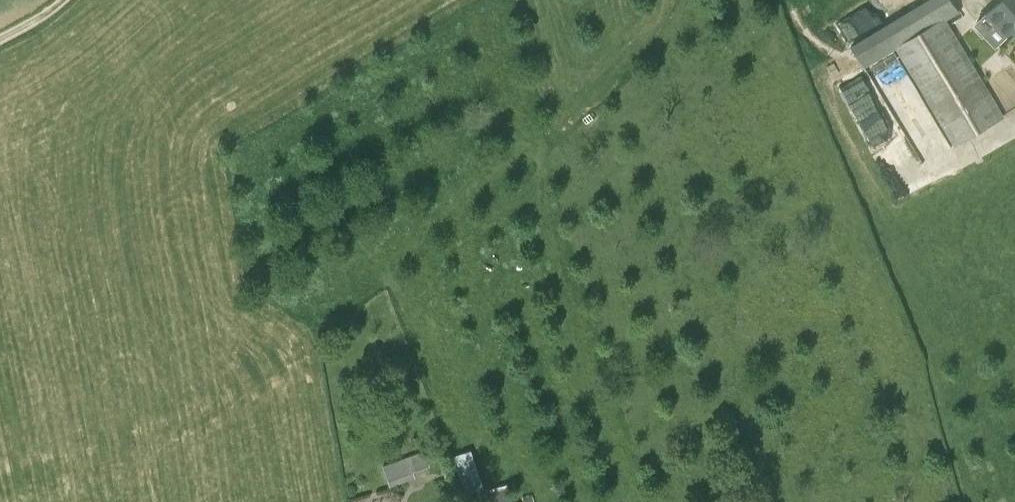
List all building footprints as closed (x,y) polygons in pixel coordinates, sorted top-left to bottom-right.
[(946,20),(959,11),(953,0),(927,0),(852,44),(865,65),(897,46),(956,144),(1003,116),(946,20)] [(988,12),(977,22),(997,45),(1009,33),(1009,34),(1014,29),(1014,30),(1014,0),(1001,0),(988,12)] [(869,3),(839,21),(849,37),(879,20),(869,3)] [(869,133),(890,123),(868,76),(847,86),(869,133)] [(456,452),(471,489),(487,483),(472,445),(456,452)] [(389,485),(414,475),(412,469),(429,463),(424,452),(382,466),(389,485)] [(480,493),(483,501),(501,501),(511,500),(507,486),(480,493)]
